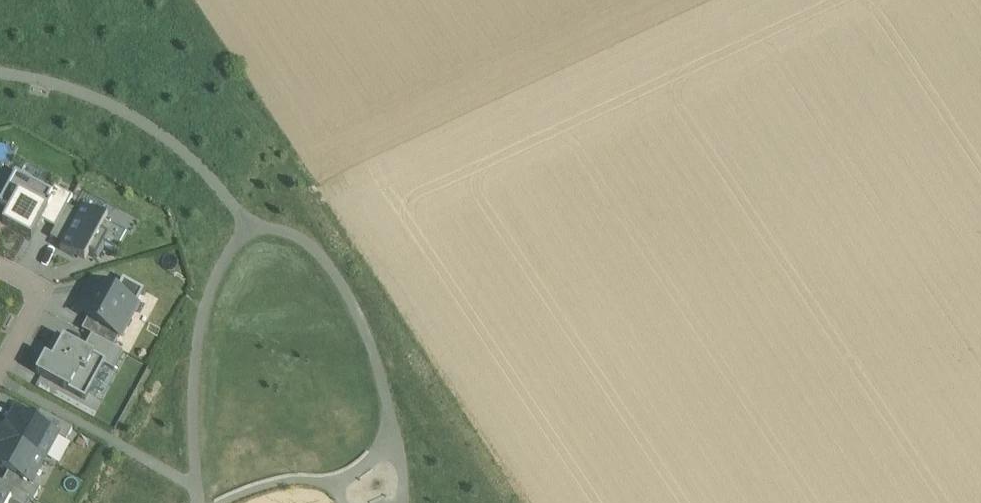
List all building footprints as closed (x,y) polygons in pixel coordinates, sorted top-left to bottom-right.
[(52,194),(16,174),(0,203),(0,205),(10,210),(3,225),(32,240),(42,222),(53,202),(50,200),(53,194),(52,194)] [(68,208),(73,198),(55,189),(52,194),(53,194),(50,200),(53,202),(42,222),(56,230),(68,208)] [(50,239),(63,246),(80,214),(68,208),(56,230),(50,239)] [(107,225),(108,223),(83,209),(80,214),(63,246),(60,251),(85,265),(89,257),(97,261),(104,248),(109,240),(101,235),(107,225)] [(126,235),(107,225),(101,235),(109,240),(104,248),(116,254),(126,235)] [(95,284),(78,315),(88,321),(120,338),(145,293),(124,281),(116,295),(95,284)] [(114,349),(120,338),(88,321),(82,331),(92,337),(114,349)] [(85,401),(104,366),(106,363),(84,351),(57,337),(36,375),(85,401)] [(92,337),(84,351),(106,363),(104,366),(114,372),(124,354),(114,349),(92,337)] [(41,414),(35,425),(58,437),(58,438),(67,443),(73,431),(41,414)] [(8,426),(2,438),(45,461),(58,438),(58,437),(35,425),(20,416),(13,429),(8,426)] [(45,461),(2,438),(0,441),(0,452),(1,452),(0,454),(0,469),(9,474),(32,486),(32,485),(45,461)] [(9,474),(3,484),(32,500),(35,501),(41,490),(32,485),(32,486),(9,474)] [(32,500),(3,484),(0,483),(0,484),(0,496),(12,502),(30,502),(32,500)]
